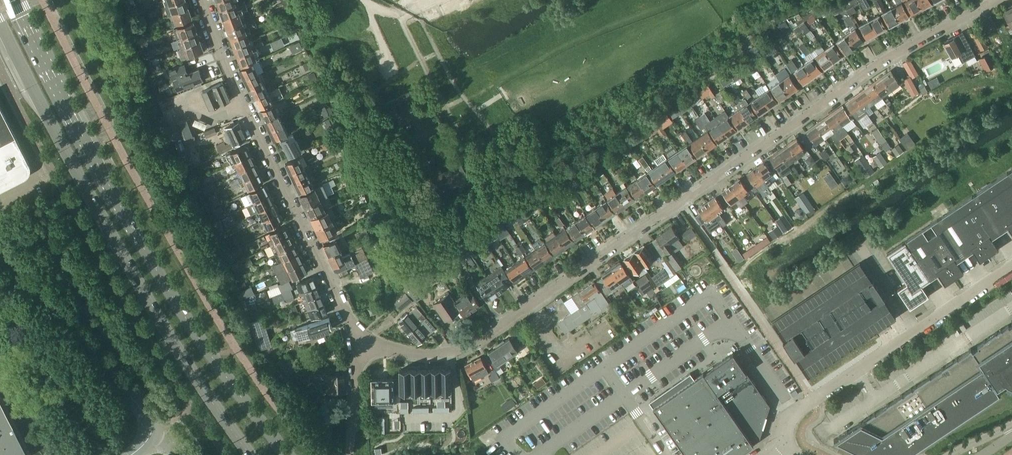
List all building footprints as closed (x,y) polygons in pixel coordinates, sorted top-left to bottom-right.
[(189,5),(188,2),(186,1),(186,0),(180,0),(169,4),(166,5),(167,9),(171,8),(173,13),(189,8),(188,6),(189,5)] [(237,0),(218,0),(216,1),(217,3),(217,4),(218,9),(220,9),(220,10),(238,3),(237,0)] [(288,1),(288,2),(287,0),(281,0),(283,4),(280,5),(283,15),(287,13),(290,23),(295,21),(288,1)] [(858,0),(841,0),(846,9),(859,2),(858,0)] [(891,7),(886,10),(881,0),(874,0),(873,0),(880,13),(881,13),(889,27),(894,24),(895,24),(899,22),(891,7)] [(904,0),(911,14),(913,13),(915,13),(918,11),(919,10),(921,9),(917,0),(904,0)] [(921,9),(925,7),(926,7),(930,5),(930,4),(932,3),(930,0),(917,0),(921,9)] [(901,2),(891,7),(899,22),(904,20),(904,18),(909,15),(901,2)] [(243,11),(241,7),(240,8),(238,3),(220,10),(220,11),(219,12),(221,16),(222,16),(223,19),(243,11)] [(1002,13),(1011,30),(1011,7),(1002,13)] [(192,17),(191,14),(191,12),(190,9),(189,9),(189,8),(173,13),(170,14),(171,20),(173,24),(192,17)] [(243,11),(223,19),(225,22),(224,22),(226,27),(227,27),(227,28),(242,22),(241,17),(245,15),(243,11)] [(804,21),(814,15),(811,11),(802,18),(804,21)] [(879,14),(868,20),(876,34),(881,32),(881,30),(886,28),(879,14)] [(864,41),(854,28),(856,26),(849,15),(847,16),(847,19),(848,20),(846,21),(849,26),(843,31),(846,34),(845,34),(855,48),(859,45),(859,44),(864,41)] [(810,30),(802,18),(791,25),(798,34),(804,30),(806,33),(810,30)] [(858,25),(866,39),(867,41),(870,39),(871,36),(873,36),(876,34),(868,20),(858,25)] [(197,30),(197,29),(196,26),(195,25),(194,21),(174,28),(177,38),(197,31),(197,30)] [(242,22),(227,28),(227,29),(227,30),(228,35),(229,35),(230,37),(250,30),(248,25),(244,27),(242,22)] [(250,30),(230,37),(232,41),(231,41),(233,46),(234,46),(234,47),(249,40),(248,35),(252,34),(250,30)] [(200,39),(201,38),(200,35),(198,34),(197,31),(177,38),(179,42),(183,41),(185,46),(200,40),(200,39)] [(974,55),(962,33),(949,40),(949,39),(945,41),(945,42),(944,43),(956,64),(964,60),(965,60),(965,59),(974,55)] [(851,51),(855,48),(845,34),(836,41),(845,54),(850,51),(851,51)] [(975,39),(981,49),(987,46),(981,36),(975,39)] [(200,40),(185,46),(186,51),(183,53),(184,57),(204,50),(203,47),(203,45),(202,42),(201,42),(200,40)] [(249,40),(234,47),(234,48),(234,49),(236,54),(236,53),(237,56),(257,48),(255,43),(251,45),(249,40)] [(810,51),(803,42),(799,46),(805,55),(810,51)] [(843,56),(833,43),(824,49),(834,63),(838,60),(838,59),(843,56)] [(834,63),(824,49),(820,44),(814,49),(815,50),(818,54),(815,56),(824,69),(829,65),(830,66),(834,63)] [(1002,52),(998,44),(990,48),(995,56),(996,55),(998,59),(1003,57),(1000,53),(1002,52)] [(257,48),(237,56),(239,59),(238,59),(240,64),(241,65),(241,66),(256,59),(254,53),(258,52),(257,48)] [(979,59),(984,70),(996,64),(990,53),(979,59)] [(762,66),(756,57),(755,58),(753,55),(749,58),(757,69),(762,66)] [(757,69),(749,58),(741,63),(749,75),(757,69)] [(812,58),(803,64),(813,78),(817,75),(817,74),(822,71),(812,58)] [(259,59),(253,62),(258,72),(264,70),(259,59)] [(813,78),(803,64),(798,68),(792,59),(785,64),(786,64),(795,77),(797,75),(803,83),(807,80),(809,81),(813,78)] [(253,62),(239,69),(241,74),(240,75),(242,78),(243,79),(244,79),(258,72),(253,62)] [(184,63),(169,70),(173,79),(188,73),(184,63)] [(789,74),(779,81),(789,94),(794,91),(793,90),(798,87),(792,79),(795,77),(786,64),(783,66),(789,74)] [(199,69),(188,73),(173,79),(177,90),(192,84),(198,82),(203,80),(199,69)] [(886,73),(881,77),(890,90),(899,83),(891,71),(888,73),(886,73)] [(258,72),(244,79),(244,80),(244,81),(245,84),(247,85),(249,89),(263,82),(258,72)] [(776,76),(767,83),(779,100),(783,97),(784,98),(789,94),(779,81),(776,76)] [(910,76),(903,80),(912,95),(918,92),(917,89),(910,76)] [(881,77),(872,83),(882,96),(890,90),(881,77)] [(230,100),(222,82),(202,91),(210,109),(230,100)] [(268,92),(263,82),(249,89),(251,93),(250,94),(252,98),(253,98),(253,99),(268,92)] [(872,83),(863,89),(873,102),(882,96),(872,83)] [(719,102),(729,96),(723,88),(713,93),(714,95),(711,97),(717,106),(720,104),(719,102)] [(768,88),(759,94),(769,108),(774,105),(773,104),(777,101),(768,88)] [(863,89),(854,96),(864,109),(873,102),(863,89)] [(410,91),(385,103),(393,119),(395,117),(400,126),(422,115),(410,91)] [(268,92),(253,99),(254,99),(253,101),(255,104),(256,104),(258,109),(273,102),(268,92)] [(759,94),(750,101),(758,114),(763,111),(763,112),(769,108),(759,94)] [(866,112),(864,109),(854,96),(849,99),(849,100),(849,101),(846,103),(849,108),(846,110),(851,118),(854,115),(857,119),(866,112)] [(757,115),(748,102),(745,97),(736,104),(739,108),(748,122),(753,119),(753,118),(757,115)] [(274,104),(259,111),(261,115),(261,116),(262,119),(264,120),(264,121),(278,114),(274,104)] [(25,177),(23,173),(25,172),(27,168),(26,166),(30,164),(0,106),(0,190),(25,177)] [(851,118),(846,110),(843,106),(839,108),(838,108),(832,111),(842,125),(851,118)] [(739,108),(729,115),(738,128),(742,125),(743,126),(748,122),(739,108)] [(737,129),(728,116),(724,110),(714,117),(718,122),(728,136),(733,133),(732,132),(737,129)] [(828,115),(828,116),(824,119),(833,131),(842,125),(832,111),(828,115)] [(660,125),(669,119),(665,112),(656,118),(660,125)] [(278,114),(264,121),(264,123),(265,126),(267,126),(269,130),(283,123),(278,114)] [(728,136),(718,122),(714,117),(709,121),(705,114),(700,118),(706,126),(707,126),(709,129),(718,142),(722,139),(722,140),(728,136)] [(716,143),(705,127),(706,126),(700,118),(699,116),(694,119),(703,133),(698,136),(707,150),(714,146),(713,145),(716,143)] [(190,118),(177,123),(183,138),(196,134),(190,118)] [(665,131),(660,125),(656,118),(645,125),(651,134),(658,129),(661,134),(665,131)] [(820,120),(815,124),(824,137),(829,133),(835,142),(839,140),(833,131),(824,119),(821,121),(820,121),(820,120)] [(236,146),(235,144),(246,139),(238,122),(227,127),(233,141),(226,144),(224,142),(216,146),(220,154),(236,146)] [(283,123),(269,130),(271,134),(270,136),(272,139),(273,139),(274,140),(288,133),(283,123)] [(815,124),(810,128),(810,129),(806,132),(815,144),(824,137),(815,124)] [(640,139),(650,133),(644,125),(635,132),(638,137),(640,139)] [(217,133),(214,127),(204,131),(206,137),(217,133)] [(877,129),(872,132),(880,144),(885,140),(877,129)] [(707,150),(698,136),(692,140),(685,130),(682,132),(680,130),(675,134),(681,143),(688,139),(699,155),(703,152),(704,153),(707,150)] [(633,144),(630,139),(632,138),(631,136),(635,134),(637,137),(638,137),(635,132),(625,138),(630,146),(633,144)] [(293,133),(280,140),(289,156),(301,149),(293,133)] [(197,142),(194,135),(184,139),(186,146),(197,142)] [(791,141),(787,144),(796,158),(805,151),(797,139),(793,141),(792,141),(791,141)] [(886,141),(882,144),(885,149),(890,146),(886,141)] [(687,144),(677,150),(687,164),(692,160),(691,160),(696,157),(687,144)] [(796,158),(787,144),(778,151),(787,164),(796,158)] [(224,167),(231,163),(250,154),(248,151),(249,150),(248,147),(246,146),(245,145),(226,154),(229,161),(223,164),(224,167)] [(687,164),(677,150),(674,145),(664,152),(668,157),(677,170),(681,167),(682,168),(687,164)] [(899,146),(893,151),(897,155),(903,151),(899,146)] [(829,156),(825,149),(819,153),(824,159),(829,156)] [(790,168),(787,164),(778,151),(773,154),(773,156),(770,158),(781,175),(790,168)] [(880,152),(873,157),(880,167),(887,162),(880,152)] [(675,171),(667,158),(663,153),(654,159),(657,164),(667,178),(672,174),(671,174),(675,171)] [(254,163),(254,162),(254,160),(253,158),(251,157),(250,154),(231,163),(232,164),(227,166),(226,169),(227,172),(231,173),(235,171),(233,168),(237,166),(239,170),(254,163)] [(304,166),(309,164),(304,154),(285,163),(287,168),(287,169),(288,172),(289,173),(290,173),(304,166)] [(623,169),(614,155),(609,158),(618,172),(618,173),(623,169)] [(863,155),(855,161),(866,176),(874,170),(863,155)] [(648,165),(642,156),(639,159),(645,167),(648,165)] [(807,158),(806,161),(809,165),(815,162),(811,156),(807,158)] [(772,172),(766,164),(764,161),(755,167),(764,179),(767,184),(771,182),(779,176),(775,170),(772,172)] [(775,170),(769,162),(766,164),(772,172),(775,170)] [(235,183),(259,172),(257,169),(258,168),(256,165),(255,164),(254,163),(239,170),(242,176),(230,182),(231,185),(235,183)] [(461,163),(441,172),(439,168),(423,176),(429,187),(426,188),(435,206),(447,201),(447,200),(452,198),(448,189),(468,179),(461,163)] [(294,183),(313,174),(309,164),(304,166),(290,173),(290,174),(290,175),(291,178),(292,179),(294,183)] [(661,182),(667,178),(657,164),(648,171),(657,184),(661,181),(661,182)] [(764,179),(755,167),(746,173),(748,176),(745,178),(752,188),(754,192),(758,189),(759,191),(767,184),(764,179)] [(1009,171),(991,183),(1011,214),(1011,176),(1009,171)] [(263,181),(263,180),(263,178),(262,176),(260,175),(259,172),(235,183),(231,185),(233,190),(246,184),(248,189),(263,181)] [(580,183),(589,177),(586,172),(577,178),(580,183)] [(635,199),(626,186),(624,183),(624,182),(618,173),(618,172),(614,175),(620,184),(622,188),(616,192),(625,205),(635,199)] [(646,172),(637,178),(646,191),(655,185),(646,172)] [(314,186),(311,180),(315,178),(313,174),(294,183),(296,187),(296,188),(298,192),(299,192),(299,193),(314,186)] [(791,183),(787,177),(785,174),(780,176),(787,185),(791,183)] [(848,175),(841,179),(845,184),(851,180),(848,175)] [(636,198),(646,191),(637,178),(627,185),(636,198)] [(752,188),(745,178),(741,181),(739,178),(731,185),(743,202),(747,200),(743,194),(752,188)] [(320,199),(334,193),(332,186),(330,187),(328,181),(299,195),(305,206),(320,199)] [(991,183),(974,194),(999,232),(1007,227),(1011,234),(1011,214),(991,183)] [(269,194),(268,191),(268,189),(267,187),(266,186),(265,185),(246,194),(249,200),(251,203),(269,194)] [(559,196),(569,189),(566,185),(556,191),(559,196)] [(743,202),(731,185),(722,191),(719,193),(727,206),(731,203),(735,208),(743,202)] [(625,205),(616,192),(615,193),(612,189),(605,194),(608,198),(607,199),(616,212),(625,205)] [(559,196),(556,191),(555,191),(545,197),(549,203),(559,196)] [(220,204),(217,193),(208,196),(209,199),(208,199),(211,208),(215,207),(215,206),(220,204)] [(727,206),(719,193),(715,196),(706,202),(715,214),(722,226),(726,223),(722,217),(718,212),(727,206)] [(274,203),(273,202),(274,200),(272,197),(271,197),(269,194),(251,203),(253,208),(257,206),(259,210),(274,203)] [(991,238),(999,232),(974,194),(956,206),(989,254),(998,248),(991,238)] [(320,199),(305,206),(309,216),(325,209),(320,199)] [(605,200),(596,206),(605,219),(614,213),(605,200)] [(715,214),(706,202),(698,208),(706,220),(711,217),(715,222),(713,223),(718,230),(723,227),(722,226),(715,214)] [(260,221),(278,212),(277,209),(277,207),(276,205),(274,204),(274,203),(259,210),(256,212),(260,221)] [(221,205),(212,209),(216,218),(221,216),(223,215),(221,211),(223,210),(221,205)] [(596,226),(605,219),(596,206),(587,213),(596,226)] [(979,260),(989,254),(956,206),(939,218),(964,256),(972,250),(979,260)] [(332,208),(310,218),(315,228),(332,220),(329,214),(334,212),(332,208)] [(796,211),(795,214),(797,217),(801,217),(804,215),(804,212),(802,209),(799,208),(796,211)] [(283,221),(282,220),(282,218),(281,215),(280,215),(278,212),(260,221),(252,224),(254,228),(262,225),(264,230),(283,221)] [(231,214),(222,218),(226,226),(235,222),(231,214)] [(567,221),(563,214),(558,217),(563,224),(567,221)] [(594,227),(585,214),(576,220),(584,233),(594,227)] [(563,224),(558,217),(555,219),(559,226),(563,224)] [(956,261),(964,256),(939,218),(930,224),(937,234),(929,239),(922,229),(954,277),(963,271),(956,261)] [(213,222),(210,223),(213,232),(217,230),(224,227),(220,219),(213,222)] [(332,220),(315,228),(320,238),(337,230),(332,220)] [(575,240),(584,233),(576,220),(566,227),(575,240)] [(779,225),(783,232),(791,226),(787,220),(779,225)] [(235,222),(226,226),(227,227),(229,233),(238,229),(235,222)] [(289,234),(288,231),(288,230),(287,227),(285,227),(285,225),(267,234),(270,239),(269,239),(271,244),(289,234)] [(768,231),(773,238),(781,233),(776,225),(768,231)] [(671,226),(656,237),(667,253),(673,248),(669,243),(679,236),(671,226)] [(686,240),(695,233),(691,227),(682,234),(686,240)] [(224,228),(217,231),(220,239),(228,236),(224,228)] [(365,228),(355,233),(358,240),(369,235),(365,228)] [(565,228),(556,234),(564,247),(573,241),(565,228)] [(723,229),(718,232),(722,237),(727,233),(723,229)] [(944,284),(954,277),(922,229),(904,241),(930,279),(938,274),(944,284)] [(556,234),(554,231),(545,237),(547,240),(546,240),(555,253),(564,247),(556,234)] [(275,252),(294,243),(293,242),(293,241),(292,238),(291,237),(289,234),(271,244),(275,252)] [(345,247),(340,235),(335,237),(330,240),(330,241),(324,244),(326,248),(325,250),(328,255),(340,249),(345,247)] [(369,238),(362,241),(365,248),(372,244),(369,238)] [(639,247),(633,251),(643,265),(662,253),(653,240),(650,241),(645,245),(644,244),(640,247),(639,247)] [(921,285),(930,279),(904,241),(886,253),(906,282),(897,288),(909,307),(928,295),(921,285)] [(544,242),(535,248),(544,261),(553,255),(544,242)] [(279,262),(298,252),(297,249),(297,248),(296,245),(294,244),(294,243),(275,252),(279,262)] [(340,249),(328,255),(335,271),(338,271),(350,265),(354,263),(361,277),(373,271),(360,243),(355,246),(355,248),(351,250),(352,252),(343,256),(340,249)] [(534,268),(544,261),(535,248),(525,255),(534,268)] [(624,259),(633,272),(643,265),(633,251),(628,254),(628,256),(624,259)] [(302,261),(302,260),(302,259),(301,256),(299,255),(298,252),(279,262),(275,264),(277,268),(281,266),(283,271),(302,261)] [(666,256),(670,261),(676,270),(683,265),(677,257),(673,252),(666,256)] [(524,256),(514,262),(523,275),(533,269),(524,256)] [(662,262),(664,265),(665,266),(663,267),(670,277),(676,273),(669,262),(667,259),(662,262)] [(300,275),(307,271),(305,267),(306,266),(304,263),(303,262),(302,261),(283,271),(285,276),(282,278),(284,282),(288,280),(289,280),(299,274),(300,275)] [(620,261),(610,268),(620,281),(629,275),(620,261)] [(514,281),(523,275),(514,262),(505,269),(514,281)] [(785,344),(785,345),(791,353),(794,358),(795,357),(794,357),(794,356),(807,376),(874,331),(878,337),(879,337),(869,322),(880,314),(891,329),(887,322),(896,316),(883,297),(884,298),(884,297),(881,293),(875,284),(872,280),(872,281),(859,262),(771,321),(784,340),(783,340),(782,340),(785,344)] [(501,266),(486,276),(497,293),(507,286),(505,283),(510,279),(506,273),(502,268),(501,266)] [(596,280),(606,295),(622,284),(620,281),(610,268),(601,274),(603,276),(596,280)] [(660,279),(656,273),(651,277),(655,282),(660,279)] [(485,275),(475,282),(477,286),(487,300),(497,293),(486,276),(485,275)] [(316,285),(313,277),(297,283),(301,292),(316,285)] [(421,297),(415,289),(418,287),(412,278),(400,287),(408,292),(416,301),(421,297)] [(475,282),(472,278),(467,281),(472,290),(477,286),(475,282)] [(284,282),(278,285),(279,286),(285,298),(293,295),(291,289),(293,288),(290,282),(289,280),(288,280),(284,282)] [(246,286),(244,281),(237,285),(239,290),(246,286)] [(592,295),(600,290),(594,281),(571,296),(579,307),(586,302),(593,297),(592,295)] [(647,281),(640,286),(644,293),(652,288),(647,281)] [(320,294),(316,285),(301,292),(304,301),(320,294)] [(279,286),(267,290),(270,296),(272,296),(274,302),(285,298),(279,286)] [(433,302),(445,320),(460,309),(464,315),(474,308),(476,309),(479,307),(479,305),(480,305),(469,289),(454,300),(449,291),(433,302)] [(593,313),(594,314),(594,315),(610,304),(609,303),(600,290),(592,295),(593,297),(586,302),(593,313)] [(399,307),(406,301),(407,302),(411,299),(405,293),(395,302),(399,307)] [(323,303),(320,294),(304,301),(308,309),(323,303)] [(245,300),(240,302),(244,312),(257,308),(255,302),(246,305),(245,300)] [(579,307),(558,322),(565,332),(569,329),(569,330),(593,313),(586,302),(579,307)] [(327,313),(323,303),(308,309),(311,319),(327,313)] [(378,311),(376,305),(368,308),(370,314),(378,311)] [(408,332),(427,316),(418,305),(398,321),(408,332)] [(253,310),(244,313),(247,321),(256,317),(253,310)] [(427,316),(408,332),(418,343),(436,328),(427,316)] [(300,338),(332,328),(329,317),(297,328),(292,329),(291,331),(294,338),(295,339),(300,338)] [(263,319),(249,323),(258,350),(272,346),(263,319)] [(997,392),(998,393),(1000,392),(997,387),(1005,382),(1009,385),(1011,385),(1011,324),(1009,326),(1008,325),(1001,329),(1001,328),(999,329),(999,330),(997,332),(996,331),(995,332),(995,333),(989,337),(988,336),(987,337),(987,338),(985,340),(985,339),(983,340),(983,341),(977,345),(978,347),(972,350),(970,347),(968,349),(969,350),(957,358),(957,357),(954,358),(955,359),(953,361),(952,360),(950,361),(951,361),(947,364),(947,363),(945,364),(946,365),(943,367),(943,366),(941,367),(941,368),(930,376),(929,375),(927,376),(928,377),(916,385),(915,384),(913,385),(914,386),(911,388),(911,387),(909,388),(910,389),(906,391),(904,392),(905,393),(902,394),(902,393),(900,395),(900,396),(889,403),(888,402),(886,404),(886,405),(875,412),(874,412),(872,413),(873,414),(870,415),(868,416),(865,418),(864,418),(863,419),(863,420),(861,422),(860,421),(858,422),(859,423),(847,431),(847,430),(833,439),(840,442),(852,452),(855,449),(860,452),(860,451),(868,454),(903,454),(915,447),(916,448),(918,447),(917,446),(929,438),(929,439),(931,438),(931,437),(942,429),(943,430),(945,429),(944,428),(956,420),(957,421),(959,419),(958,419),(970,411),(970,412),(972,410),(972,409),(984,402),(986,401),(986,400),(997,392)] [(503,340),(498,343),(508,358),(518,351),(516,347),(521,344),(515,335),(510,339),(509,337),(504,341),(503,340)] [(492,356),(488,359),(495,368),(494,368),(495,369),(499,367),(498,365),(508,358),(498,343),(493,346),(494,347),(489,351),(492,356)] [(654,407),(688,454),(735,454),(752,443),(759,438),(762,427),(763,427),(766,416),(769,405),(733,352),(667,398),(654,407)] [(473,380),(487,372),(488,372),(480,356),(465,364),(473,380)] [(494,368),(489,371),(491,374),(488,376),(491,381),(499,377),(495,369),(494,368)] [(420,391),(419,369),(409,370),(409,391),(420,391)] [(430,391),(429,369),(419,369),(420,391),(430,391)] [(440,391),(440,369),(429,369),(430,391),(440,391)] [(450,369),(440,369),(440,391),(451,390),(450,369)] [(409,391),(409,370),(399,370),(399,392),(409,391)] [(345,373),(334,373),(334,371),(326,371),(326,382),(321,382),(322,387),(326,387),(326,392),(345,392),(345,373)] [(382,378),(372,379),(372,400),(373,407),(383,407),(382,378)] [(393,378),(382,378),(383,407),(393,407),(393,400),(393,378)] [(512,397),(508,400),(512,407),(516,404),(512,397)] [(19,438),(20,437),(0,399),(0,454),(28,454),(19,438)]
